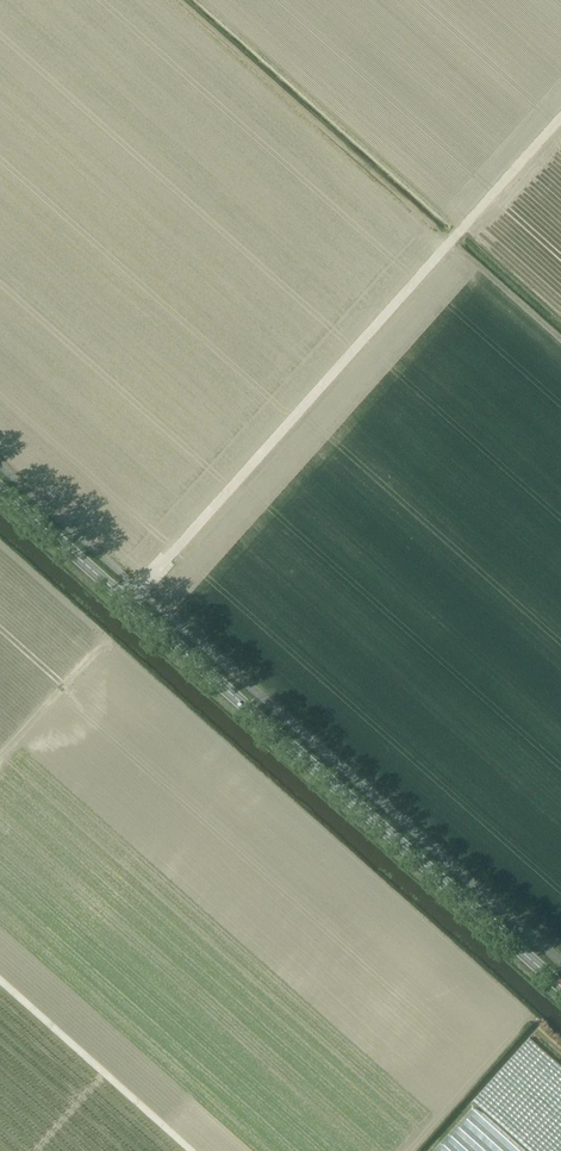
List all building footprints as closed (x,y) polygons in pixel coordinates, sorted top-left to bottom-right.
[(530,1038),(473,1102),(528,1150),(560,1150),(560,1065),(530,1038)]
